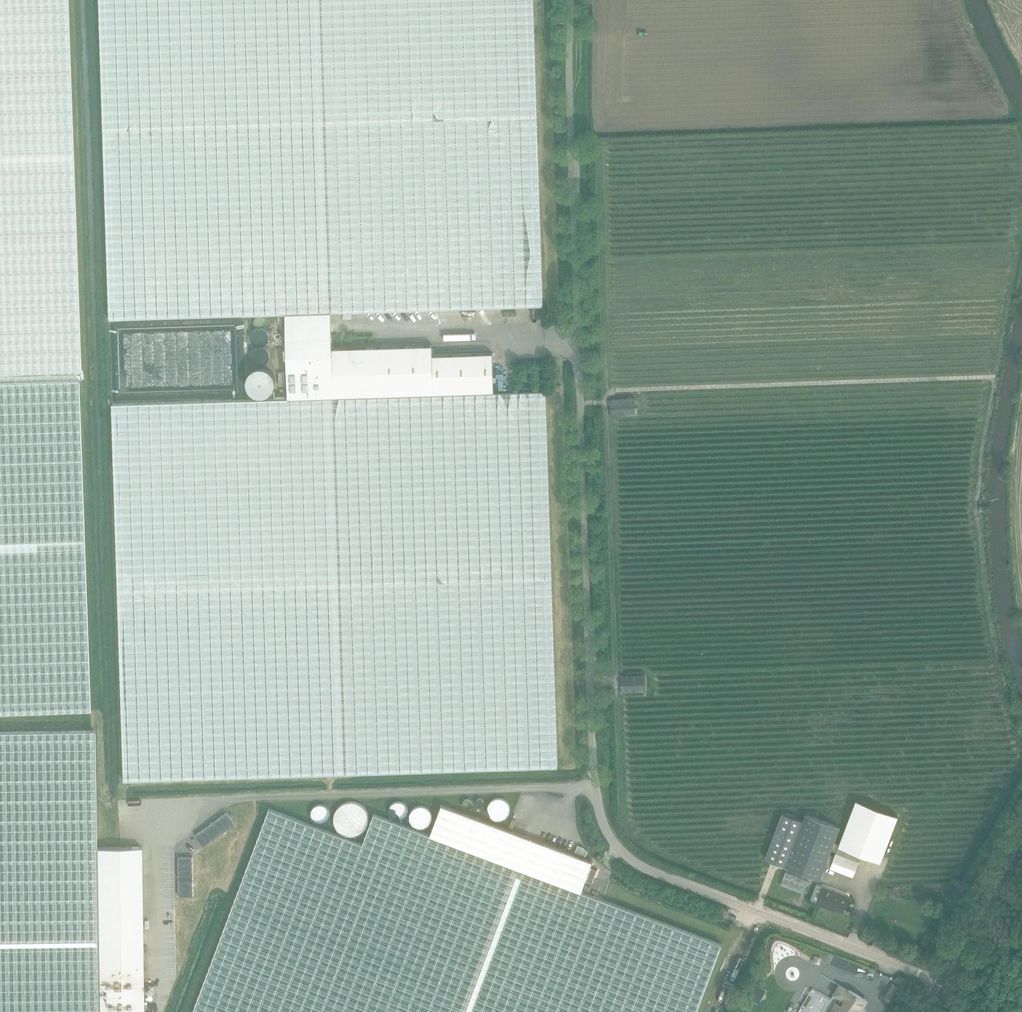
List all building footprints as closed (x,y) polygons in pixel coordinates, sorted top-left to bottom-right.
[(81,370),(68,0),(0,0),(0,373),(81,370)] [(492,353),(432,354),(432,344),(332,347),(331,311),(542,305),(533,0),(99,0),(109,318),(285,313),(288,398),(112,404),(123,779),(557,766),(545,390),(493,391),(492,353)] [(264,367),(261,366),(259,367),(256,367),(254,368),(252,370),(250,372),(249,374),(248,376),(247,378),(247,381),(247,383),(248,386),(249,388),(250,390),(252,392),(254,393),(256,394),(259,395),(261,395),(264,395),(266,394),(268,393),(271,392),(272,390),(274,388),(275,386),(275,383),(276,381),(275,378),(275,376),(274,374),(272,372),(271,370),(268,368),(266,367),(264,367)] [(90,709),(78,380),(0,382),(0,712),(90,709)] [(635,398),(620,399),(610,400),(611,415),(635,414),(635,398)] [(622,692),(632,692),(646,691),(645,675),(621,676),(622,692)] [(141,847),(96,847),(95,804),(94,730),(0,732),(0,1011),(144,1011),(141,847)] [(765,858),(820,879),(825,865),(853,876),(861,853),(867,855),(880,860),(897,816),(856,800),(839,844),(834,842),(840,826),(806,813),(803,820),(783,812),(765,858)] [(530,809),(541,812),(543,807),(532,803),(530,809)] [(721,943),(581,890),(592,861),(441,804),(429,834),(373,813),(362,842),(268,808),(192,1011),(696,1011),(721,943)] [(824,886),(817,904),(829,908),(830,906),(844,911),(849,896),(824,886)] [(740,945),(752,935),(749,931),(737,941),(740,945)] [(797,969),(794,973),(800,978),(806,972),(797,964),(794,966),(797,969)] [(732,974),(739,977),(742,972),(734,969),(732,974)] [(893,984),(884,999),(890,1002),(899,988),(893,984)] [(756,985),(750,996),(760,1002),(766,991),(756,985)] [(834,994),(841,998),(838,1003),(840,1005),(836,1011),(859,1011),(866,1000),(849,990),(848,990),(839,985),(834,994)]
